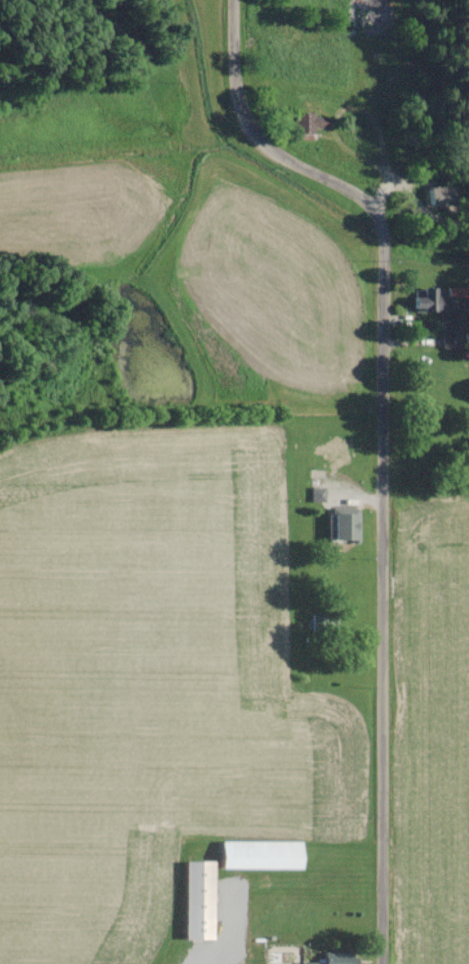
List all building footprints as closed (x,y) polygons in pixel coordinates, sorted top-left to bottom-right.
[(364,28),(387,29),(388,3),(365,2),(364,28)] [(315,134),(315,127),(328,127),(329,117),(315,116),(315,113),(297,112),(296,133),(315,134)] [(427,186),(427,205),(448,204),(448,185),(427,186)] [(446,308),(445,287),(423,288),(423,295),(413,296),(413,309),(446,308)] [(438,309),(439,347),(460,347),(460,308),(447,309),(438,309)] [(329,509),(330,539),(358,538),(357,508),(329,509)] [(303,868),(302,840),(222,841),(222,869),(303,868)] [(214,861),(185,861),(186,939),(214,938),(214,861)] [(353,951),(325,951),(325,960),(301,960),(301,963),(353,963),(353,951)]
